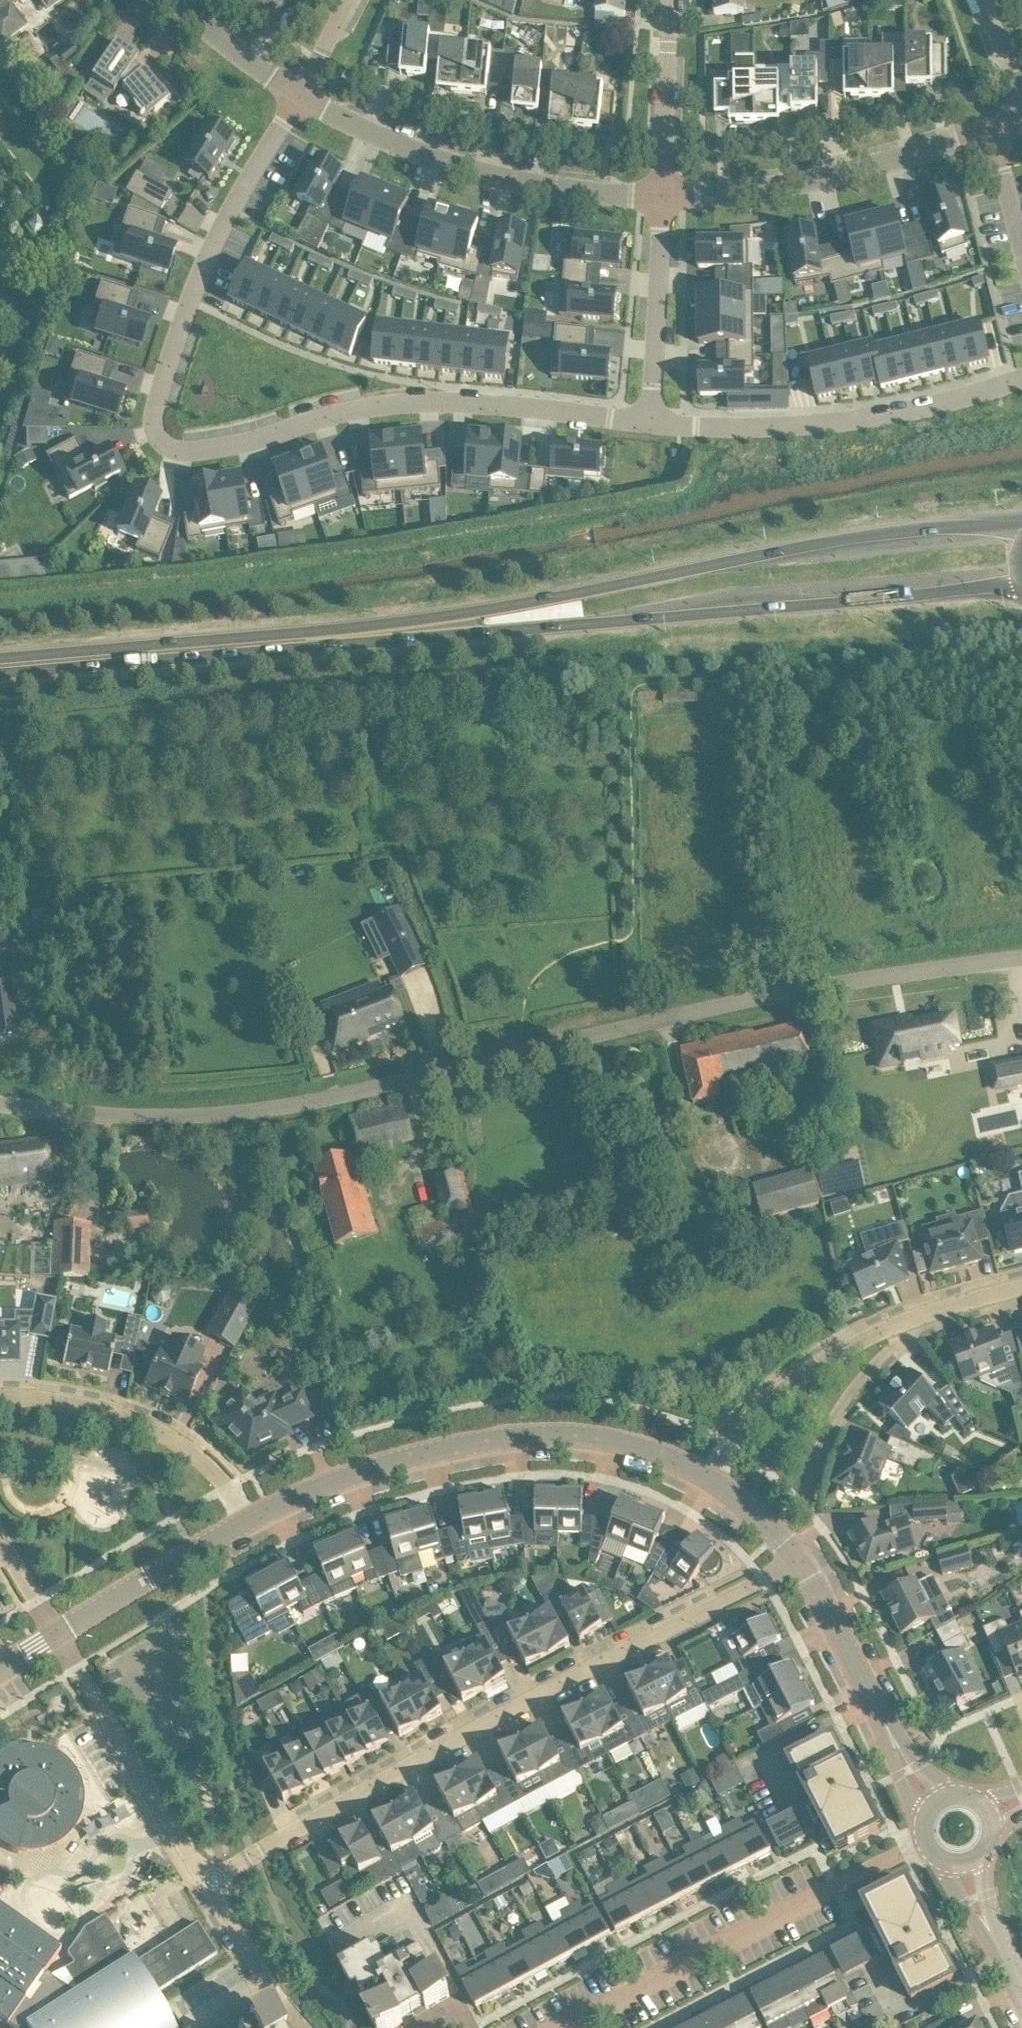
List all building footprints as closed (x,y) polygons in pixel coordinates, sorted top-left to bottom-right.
[(25,26),(6,0),(0,0),(0,45),(25,26)] [(45,11),(59,0),(37,0),(45,11)] [(489,4),(500,8),(513,14),(516,3),(503,0),(491,0),(489,4)] [(597,13),(606,14),(616,15),(625,16),(627,0),(598,0),(597,13)] [(715,14),(744,14),(744,0),(715,0),(715,14)] [(890,9),(904,9),(904,0),(890,0),(890,9)] [(430,33),(428,61),(440,63),(438,83),(453,91),(463,92),(464,82),(467,49),(467,44),(454,35),(445,34),(446,27),(432,26),(431,33),(430,33)] [(390,37),(388,66),(401,67),(409,68),(408,75),(426,77),(427,66),(428,61),(430,33),(425,33),(405,31),(391,29),(390,37)] [(885,35),(885,54),(869,54),(870,97),(880,97),(894,90),(894,70),(907,70),(907,42),(907,35),(885,35)] [(469,37),(468,49),(475,49),(476,38),(469,37)] [(755,56),(751,56),(750,37),(733,37),(733,56),(737,56),(737,79),(730,79),(730,86),(716,86),(716,116),(738,115),(738,123),(755,123),(755,79),(755,56)] [(933,46),(932,41),(907,42),(907,70),(907,85),(925,85),(925,77),(947,77),(946,46),(933,46)] [(139,113),(139,114),(140,114),(146,106),(154,112),(169,100),(171,98),(160,90),(143,69),(141,72),(134,63),(138,57),(116,42),(91,78),(113,93),(122,88),(132,100),(133,105),(136,110),(139,113)] [(806,66),(792,66),(792,95),(792,110),(803,110),(818,103),(818,100),(818,83),(830,82),(831,91),(831,54),(831,42),(821,42),(821,54),(816,54),(806,54),(806,66)] [(504,60),(502,89),(503,80),(516,82),(514,102),(528,111),(539,112),(540,102),(540,97),(543,68),(540,68),(520,55),(520,54),(517,54),(505,46),(506,45),(505,45),(504,52),(503,60),(504,60)] [(464,82),(463,92),(480,94),(481,87),(488,88),(502,89),(504,60),(503,60),(504,52),(491,51),(475,49),(468,49),(467,49),(464,82)] [(845,62),(832,62),(832,54),(831,54),(831,91),(845,90),(853,94),(852,98),(870,97),(869,54),(845,54),(845,62)] [(778,66),(778,78),(755,79),(755,123),(765,123),(779,115),(779,95),(792,95),(792,66),(778,66)] [(540,97),(553,98),(551,118),(565,126),(575,127),(579,84),(556,81),(557,69),(543,68),(540,97)] [(604,86),(584,84),(579,84),(575,127),(592,129),(593,122),(614,124),(617,95),(603,93),(604,86)] [(233,141),(234,138),(212,125),(187,165),(210,179),(227,151),(230,153),(236,143),(233,141)] [(330,227),(341,203),(329,198),(343,172),(322,160),(320,159),(298,199),(320,211),(315,219),(330,227)] [(136,173),(125,192),(133,196),(160,212),(171,193),(136,173)] [(296,195),(302,184),(295,181),(289,191),(296,195)] [(341,203),(330,227),(344,232),(348,224),(369,232),(386,190),(363,181),(352,208),(341,203)] [(410,200),(386,190),(369,232),(391,241),(388,250),(402,256),(411,232),(399,227),(410,200)] [(943,255),(968,246),(951,194),(926,203),(943,255)] [(133,196),(113,255),(167,274),(175,249),(152,241),(160,219),(158,218),(160,212),(133,196)] [(439,267),(440,267),(455,214),(431,207),(423,236),(411,232),(402,256),(417,260),(419,256),(440,262),(439,267)] [(895,212),(871,219),(875,234),(882,262),(883,262),(905,257),(907,266),(922,262),(915,238),(902,241),(895,212)] [(455,214),(440,267),(478,278),(483,253),(471,250),(479,221),(455,214)] [(875,234),(871,219),(846,225),(854,254),(841,257),(847,281),(886,271),(883,262),(882,262),(875,234)] [(321,248),(329,228),(318,223),(310,243),(321,248)] [(483,253),(478,278),(492,280),(493,280),(494,276),(518,280),(527,231),(501,226),(496,255),(483,253)] [(847,281),(841,257),(819,263),(814,230),(788,234),(796,284),(830,278),(832,285),(847,281)] [(929,234),(915,238),(922,262),(935,259),(929,234)] [(270,242),(281,248),(285,240),(274,235),(270,242)] [(564,276),(589,278),(590,265),(620,268),(622,242),(568,236),(564,276)] [(285,240),(281,248),(292,253),(295,246),(285,240)] [(729,267),(729,280),(754,280),(754,265),(749,266),(749,241),(699,241),(699,268),(729,267)] [(309,262),(320,266),(323,259),(312,254),(309,262)] [(535,257),(533,272),(547,273),(548,258),(535,257)] [(323,259),(320,266),(331,271),(334,264),(323,259)] [(2,274),(9,283),(19,276),(12,266),(2,274)] [(252,310),(268,275),(247,266),(231,300),(252,310)] [(349,279),(360,283),(363,275),(351,271),(349,279)] [(288,284),(268,275),(252,310),(272,319),(288,284)] [(363,275),(360,283),(371,287),(374,279),(363,275)] [(588,292),(589,278),(564,276),(560,315),(615,321),(617,295),(588,292)] [(975,288),(987,284),(984,276),(973,280),(975,288)] [(474,295),(472,302),(487,304),(492,280),(478,278),(474,295)] [(754,280),(729,280),(729,293),(699,293),(700,319),(754,318),(754,280)] [(141,347),(149,322),(126,315),(133,292),(101,282),(93,307),(103,310),(95,332),(141,347)] [(307,293),(288,284),(272,319),(291,328),(307,293)] [(393,295),(405,299),(407,291),(396,287),(393,295)] [(407,291),(405,299),(416,303),(419,295),(407,291)] [(938,291),(926,295),(928,303),(940,299),(938,291)] [(461,292),(459,300),(472,303),(472,302),(474,295),(461,292)] [(291,328),(311,337),(327,303),(307,293),(291,328)] [(928,303),(926,295),(914,298),(917,306),(928,303)] [(435,308),(447,311),(449,303),(437,300),(435,308)] [(330,346),(346,312),(327,303),(311,337),(330,346)] [(449,303),(447,311),(458,314),(461,307),(449,303)] [(797,303),(786,305),(786,317),(799,315),(797,303)] [(896,303),(885,306),(887,314),(898,311),(896,303)] [(490,315),(491,307),(480,305),(478,313),(490,315)] [(887,314),(885,306),(873,308),(875,317),(887,314)] [(503,310),(491,307),(490,315),(502,318),(503,310)] [(367,321),(346,312),(330,346),(351,356),(367,321)] [(527,312),(525,323),(535,324),(546,325),(547,314),(527,312)] [(855,312),(843,315),(844,323),(856,320),(855,312)] [(844,323),(843,315),(831,317),(832,325),(844,323)] [(799,324),(798,316),(786,318),(787,326),(799,324)] [(729,343),(730,356),(755,356),(754,318),(700,319),(700,344),(729,343)] [(525,323),(523,338),(534,339),(535,324),(525,323)] [(957,330),(967,367),(989,361),(979,324),(957,330)] [(397,365),(401,328),(379,325),(374,362),(397,365)] [(590,330),(557,326),(552,376),(609,381),(611,355),(588,353),(590,330)] [(423,330),(401,328),(397,365),(418,368),(423,330)] [(418,368),(439,371),(444,333),(423,330),(418,368)] [(957,330),(937,335),(946,372),(967,367),(957,330)] [(444,333),(439,371),(461,373),(466,335),(444,333)] [(482,376),(487,338),(466,335),(461,373),(482,376)] [(946,372),(937,335),(933,336),(916,340),(925,377),(946,372)] [(510,341),(487,338),(482,376),(505,379),(510,341)] [(904,383),(925,377),(916,340),(895,346),(904,383)] [(786,342),(773,342),(773,356),(774,356),(787,355),(786,342)] [(861,387),(881,382),(882,382),(874,351),(875,351),(873,345),(851,350),(861,387)] [(882,382),(881,382),(882,388),(904,383),(895,346),(875,351),(874,351),(882,382)] [(851,350),(830,356),(840,393),(861,387),(851,350)] [(77,353),(62,400),(116,418),(124,393),(102,385),(109,363),(77,353)] [(787,355),(774,356),(774,368),(788,367),(788,355),(787,355)] [(755,356),(730,356),(730,369),(700,369),(700,395),(730,395),(730,408),(788,408),(788,392),(746,392),(745,370),(755,370),(755,356)] [(840,393),(830,356),(808,361),(818,398),(840,393)] [(33,391),(22,429),(27,429),(46,429),(53,429),(56,421),(58,412),(46,408),(50,396),(33,391)] [(27,429),(27,445),(46,445),(46,429),(27,429)] [(397,437),(403,491),(442,487),(439,462),(425,464),(422,434),(397,437)] [(495,443),(496,436),(471,434),(468,463),(454,462),(452,487),(468,489),(468,479),(491,481),(492,481),(495,443)] [(521,438),(496,436),(495,443),(492,481),(491,481),(490,491),(530,494),(532,469),(518,468),(521,438)] [(364,495),(403,491),(397,437),(372,439),(375,469),(361,470),(364,495)] [(117,466),(120,464),(114,453),(111,455),(108,449),(86,460),(75,439),(46,455),(70,499),(94,486),(96,489),(106,484),(105,480),(120,472),(117,466)] [(602,457),(603,450),(555,445),(553,471),(601,476),(601,469),(605,469),(606,457),(602,457)] [(30,449),(15,457),(20,468),(35,460),(30,449)] [(299,459),(315,506),(338,498),(339,503),(354,498),(346,474),(332,478),(323,450),(299,459)] [(293,514),(315,506),(299,459),(275,467),(285,495),(272,500),(280,524),(295,519),(293,514)] [(532,469),(530,494),(545,496),(548,471),(532,469)] [(218,480),(227,529),(250,525),(251,530),(266,527),(262,502),(248,505),(243,476),(218,480)] [(204,533),(227,529),(218,480),(193,484),(199,513),(185,516),(189,541),(204,538),(204,533)] [(117,531),(139,540),(136,549),(160,559),(172,528),(150,519),(159,497),(135,487),(117,531)] [(447,521),(434,522),(435,531),(447,529),(447,521)] [(175,542),(170,571),(187,569),(183,541),(175,542)] [(42,561),(12,564),(14,583),(44,580),(42,561)] [(375,920),(396,963),(419,951),(399,909),(375,920)] [(0,987),(0,1036),(16,1034),(10,986),(0,987)] [(267,999),(280,996),(277,986),(264,990),(267,999)] [(405,1021),(392,988),(375,995),(372,987),(347,997),(350,1004),(326,1013),(333,1032),(329,1034),(335,1051),(371,1037),(370,1035),(405,1021)] [(902,1031),(901,1025),(874,1030),(881,1071),(951,1059),(950,1052),(961,1050),(955,1022),(902,1031)] [(733,1113),(752,1108),(744,1079),(813,1066),(809,1043),(804,1024),(755,1035),(754,1032),(681,1048),(686,1068),(694,1103),(721,1098),(718,1084),(725,1083),(733,1113)] [(992,1068),(996,1089),(1021,1084),(1021,1061),(992,1068)] [(408,1123),(402,1104),(350,1117),(354,1136),(361,1157),(394,1148),(393,1144),(414,1138),(408,1123)] [(982,1115),(987,1139),(1021,1132),(1021,1107),(982,1115)] [(49,1159),(46,1139),(0,1145),(0,1188),(52,1181),(49,1159)] [(337,1246),(377,1235),(365,1189),(362,1190),(352,1154),(315,1164),(321,1184),(337,1246)] [(473,1209),(446,1217),(446,1214),(474,1206),(463,1166),(434,1174),(440,1200),(409,1210),(423,1251),(480,1232),(473,1209)] [(763,1219),(820,1204),(811,1170),(754,1185),(763,1219)] [(1008,1246),(1010,1245),(1011,1252),(1021,1249),(1021,1194),(1014,1196),(1018,1213),(1003,1217),(1008,1237),(1006,1237),(1008,1246)] [(122,1214),(121,1214),(122,1215),(122,1216),(123,1217),(124,1217),(126,1232),(154,1229),(152,1210),(130,1212),(129,1210),(128,1210),(127,1209),(126,1209),(124,1209),(123,1210),(123,1211),(122,1211),(122,1212),(122,1214)] [(75,1242),(76,1224),(56,1223),(54,1275),(88,1277),(90,1243),(75,1242)] [(982,1260),(972,1224),(921,1237),(931,1273),(982,1260)] [(864,1242),(869,1257),(849,1265),(864,1300),(908,1280),(897,1244),(896,1245),(890,1227),(877,1231),(879,1238),(864,1242)] [(48,1333),(54,1298),(39,1295),(36,1311),(18,1311),(18,1323),(0,1323),(0,1359),(20,1359),(20,1330),(33,1330),(33,1331),(48,1333)] [(207,1334),(234,1348),(255,1310),(229,1295),(207,1334)] [(70,1328),(69,1333),(66,1332),(64,1334),(62,1343),(63,1346),(66,1346),(63,1364),(81,1368),(81,1369),(90,1371),(90,1369),(109,1373),(116,1338),(104,1335),(107,1322),(85,1318),(83,1331),(70,1328)] [(968,1337),(967,1337),(967,1339),(951,1346),(955,1356),(951,1365),(959,1369),(965,1382),(979,1377),(981,1381),(998,1389),(1013,1384),(1007,1367),(1008,1366),(994,1329),(976,1336),(975,1334),(974,1335),(975,1337),(969,1340),(968,1337)] [(151,1355),(148,1362),(150,1365),(153,1367),(145,1385),(160,1392),(160,1394),(169,1398),(169,1396),(187,1404),(198,1378),(193,1376),(204,1350),(172,1336),(165,1353),(160,1350),(158,1355),(155,1354),(151,1355)] [(123,1356),(135,1359),(138,1343),(127,1340),(123,1356)] [(927,1409),(944,1426),(956,1417),(966,1430),(967,1429),(980,1435),(984,1432),(950,1384),(938,1392),(939,1393),(938,1395),(911,1370),(879,1404),(907,1430),(927,1409)] [(1018,1411),(1018,1412),(1021,1411),(1021,1385),(1013,1389),(1011,1392),(1018,1411)] [(241,1390),(236,1396),(212,1421),(246,1454),(290,1435),(287,1428),(311,1418),(301,1393),(273,1405),(270,1397),(255,1404),(241,1390)] [(891,1450),(853,1436),(835,1482),(843,1485),(846,1493),(854,1490),(861,1493),(865,1483),(876,1478),(879,1479),(891,1450)] [(935,1455),(913,1446),(906,1466),(914,1469),(933,1460),(935,1455)] [(981,1479),(996,1499),(1021,1497),(1021,1458),(1020,1448),(981,1479)] [(953,1477),(962,1496),(974,1490),(964,1472),(953,1477)] [(536,1520),(524,1520),(523,1516),(525,1544),(535,1544),(536,1533),(559,1533),(560,1501),(560,1494),(557,1494),(557,1491),(536,1490),(536,1520)] [(563,1491),(563,1494),(560,1494),(560,1501),(559,1533),(582,1534),(582,1546),(592,1546),(598,1518),(597,1521),(583,1521),(584,1491),(563,1491)] [(511,1522),(505,1493),(485,1496),(486,1500),(483,1500),(489,1539),(491,1550),(525,1544),(523,1516),(522,1516),(523,1520),(511,1522)] [(459,1501),(464,1530),(452,1533),(451,1529),(457,1557),(469,1554),(467,1543),(489,1539),(483,1500),(480,1501),(479,1497),(459,1501)] [(611,1527),(598,1522),(599,1518),(598,1518),(592,1546),(590,1560),(597,1563),(602,1550),(607,1539),(628,1547),(643,1511),(640,1510),(641,1506),(622,1499),(611,1527)] [(948,1519),(946,1502),(914,1505),(916,1522),(948,1519)] [(411,1513),(412,1517),(409,1518),(420,1555),(442,1548),(445,1560),(456,1557),(457,1557),(451,1529),(450,1529),(451,1533),(439,1536),(431,1508),(411,1513)] [(647,1509),(646,1512),(643,1511),(628,1547),(650,1556),(646,1567),(656,1571),(670,1546),(668,1549),(655,1544),(666,1516),(647,1509)] [(385,1521),(394,1550),(382,1553),(380,1549),(380,1550),(389,1576),(401,1573),(397,1561),(420,1555),(409,1518),(406,1519),(405,1515),(385,1521)] [(877,1520),(850,1536),(867,1565),(917,1549),(907,1519),(881,1527),(877,1520)] [(339,1538),(340,1542),(337,1543),(352,1579),(365,1573),(368,1581),(372,1582),(378,1581),(389,1576),(380,1550),(381,1553),(369,1558),(358,1530),(339,1538)] [(680,1558),(669,1550),(671,1546),(670,1546),(656,1571),(673,1584),(680,1575),(691,1583),(701,1570),(704,1572),(705,1573),(706,1573),(708,1573),(709,1573),(711,1573),(712,1573),(715,1572),(716,1571),(717,1570),(718,1568),(719,1567),(719,1565),(720,1564),(720,1562),(720,1561),(720,1559),(719,1557),(718,1556),(717,1555),(716,1554),(712,1551),(714,1548),(698,1535),(680,1558)] [(314,1549),(326,1576),(314,1581),(312,1578),(324,1604),(357,1590),(352,1579),(337,1543),(334,1544),(333,1541),(314,1549)] [(939,1556),(943,1573),(973,1565),(969,1548),(939,1556)] [(270,1571),(272,1574),(269,1576),(287,1610),(299,1604),(305,1614),(324,1604),(312,1578),(313,1582),(302,1588),(288,1561),(270,1571)] [(247,1613),(261,1638),(272,1631),(267,1621),(287,1610),(269,1576),(266,1577),(264,1574),(246,1584),(261,1610),(250,1616),(248,1612),(247,1613)] [(943,1597),(933,1577),(918,1584),(915,1579),(883,1595),(903,1635),(935,1618),(928,1604),(943,1597)] [(619,1580),(616,1587),(623,1590),(626,1583),(619,1580)] [(611,1616),(602,1598),(596,1587),(585,1593),(574,1599),(567,1585),(557,1590),(564,1604),(563,1605),(574,1627),(578,1634),(581,1640),(595,1632),(594,1631),(603,1626),(613,1621),(611,1616)] [(438,1586),(430,1588),(432,1596),(440,1594),(438,1586)] [(638,1599),(657,1613),(666,1602),(647,1587),(638,1599)] [(543,1597),(551,1611),(552,1610),(552,1611),(563,1605),(564,1604),(557,1590),(543,1597)] [(435,1600),(427,1605),(432,1614),(435,1619),(443,1615),(435,1600)] [(488,1645),(499,1639),(491,1625),(484,1611),(480,1602),(467,1609),(479,1631),(487,1645),(488,1644),(488,1645)] [(552,1610),(551,1611),(530,1622),(546,1651),(549,1656),(570,1645),(567,1640),(563,1632),(552,1611),(552,1610)] [(748,1630),(733,1637),(744,1659),(734,1664),(740,1676),(761,1665),(755,1654),(782,1640),(773,1622),(770,1623),(767,1619),(766,1617),(764,1615),(762,1614),(759,1613),(757,1613),(756,1613),(753,1614),(751,1615),(749,1617),(748,1619),(747,1620),(746,1623),(747,1626),(747,1628),(748,1630)] [(394,1622),(401,1634),(403,1638),(412,1633),(403,1617),(394,1622)] [(499,1639),(509,1633),(510,1632),(503,1619),(502,1619),(491,1625),(499,1639)] [(1019,1678),(1021,1677),(1021,1625),(1010,1630),(1005,1619),(984,1628),(996,1658),(1008,1653),(1019,1678)] [(509,1633),(521,1655),(527,1668),(549,1656),(546,1651),(530,1622),(510,1632),(509,1633)] [(958,1706),(958,1707),(961,1706),(961,1704),(983,1692),(962,1653),(971,1648),(964,1634),(944,1645),(951,1658),(926,1671),(948,1711),(958,1706)] [(499,1666),(488,1645),(488,1644),(487,1645),(467,1655),(483,1686),(485,1690),(506,1679),(504,1675),(499,1666)] [(321,1645),(310,1651),(316,1663),(328,1657),(321,1645)] [(344,1662),(338,1652),(323,1661),(329,1671),(344,1662)] [(427,1659),(435,1673),(446,1667),(445,1667),(447,1666),(439,1653),(427,1659)] [(445,1667),(446,1667),(464,1701),(485,1690),(483,1686),(467,1655),(447,1666),(445,1667)] [(415,1665),(423,1679),(424,1678),(424,1679),(435,1673),(427,1659),(415,1665)] [(688,1696),(670,1661),(649,1672),(674,1721),(707,1704),(702,1695),(699,1690),(688,1696)] [(737,1693),(746,1688),(756,1709),(762,1706),(767,1704),(795,1689),(802,1686),(800,1683),(803,1682),(794,1663),(767,1677),(761,1665),(740,1676),(731,1681),(737,1693)] [(649,1672),(627,1683),(645,1718),(634,1723),(642,1738),(674,1721),(649,1672)] [(250,1675),(234,1675),(237,1702),(238,1707),(261,1694),(250,1675)] [(424,1678),(423,1679),(403,1690),(418,1718),(422,1724),(443,1713),(440,1707),(435,1699),(424,1679),(424,1678)] [(767,1704),(762,1706),(772,1727),(758,1733),(764,1746),(795,1731),(789,1719),(816,1705),(806,1687),(803,1689),(802,1686),(795,1689),(767,1704)] [(377,1719),(388,1713),(382,1701),(383,1700),(375,1687),(364,1693),(365,1695),(371,1708),(377,1719)] [(382,1701),(388,1713),(394,1723),(400,1735),(422,1724),(418,1718),(403,1690),(383,1700),(382,1701)] [(278,1692),(268,1697),(275,1710),(286,1704),(278,1692)] [(709,1692),(702,1695),(707,1704),(708,1707),(715,1704),(709,1692)] [(360,1713),(350,1719),(349,1719),(365,1748),(369,1754),(390,1742),(377,1719),(371,1708),(365,1695),(364,1693),(353,1700),(360,1713)] [(624,1729),(606,1694),(584,1705),(610,1754),(642,1738),(634,1723),(624,1729)] [(264,1699),(258,1703),(261,1709),(268,1705),(264,1699)] [(584,1705),(563,1716),(581,1751),(571,1756),(578,1771),(590,1765),(610,1754),(584,1705)] [(339,1725),(329,1731),(328,1731),(345,1760),(348,1766),(369,1754),(365,1748),(349,1719),(350,1719),(342,1706),(332,1712),(339,1725)] [(318,1737),(308,1743),(307,1743),(324,1772),(327,1778),(348,1766),(345,1760),(328,1731),(329,1731),(321,1717),(311,1723),(318,1737)] [(560,1762),(542,1728),(521,1739),(547,1787),(578,1771),(571,1756),(560,1762)] [(297,1749),(287,1754),(286,1755),(303,1783),(306,1789),(327,1778),(324,1772),(307,1743),(308,1743),(300,1729),(290,1735),(297,1749)] [(805,1786),(809,1795),(808,1796),(814,1808),(810,1810),(817,1825),(822,1823),(836,1851),(838,1850),(836,1846),(846,1840),(848,1844),(879,1829),(878,1827),(873,1829),(868,1819),(872,1817),(846,1765),(844,1766),(840,1757),(842,1757),(838,1749),(833,1751),(828,1741),(832,1738),(789,1759),(803,1787),(805,1786)] [(521,1739),(500,1750),(518,1784),(507,1790),(515,1804),(547,1787),(521,1739)] [(269,1747),(277,1760),(265,1767),(285,1802),(306,1789),(303,1783),(286,1755),(287,1754),(280,1741),(269,1747)] [(1,1846),(9,1850),(17,1853),(19,1854),(20,1850),(22,1850),(27,1851),(31,1851),(36,1851),(40,1851),(45,1850),(49,1848),(54,1846),(58,1844),(61,1842),(65,1839),(69,1836),(72,1833),(74,1829),(77,1825),(79,1821),(81,1817),(82,1813),(83,1808),(84,1804),(84,1799),(84,1795),(84,1790),(83,1786),(81,1781),(80,1777),(78,1773),(75,1769),(73,1765),(70,1762),(66,1759),(63,1756),(59,1753),(55,1751),(51,1749),(46,1748),(42,1747),(38,1746),(33,1746),(28,1746),(24,1746),(22,1746),(21,1742),(16,1744),(11,1745),(7,1747),(2,1749),(0,1751),(0,1846),(1,1846)] [(497,1796),(479,1762),(458,1773),(484,1821),(515,1804),(507,1790),(497,1796)] [(682,1776),(689,1788),(701,1782),(695,1769),(682,1776)] [(458,1773),(437,1785),(455,1819),(445,1824),(453,1838),(484,1821),(458,1773)] [(723,1774),(711,1781),(716,1791),(728,1785),(723,1774)] [(703,1794),(714,1788),(709,1780),(699,1785),(703,1794)] [(434,1830),(416,1796),(395,1808),(422,1856),(423,1858),(439,1849),(441,1845),(446,1842),(453,1838),(445,1824),(434,1830)] [(625,1820),(639,1814),(631,1798),(617,1804),(625,1820)] [(383,1860),(382,1861),(389,1874),(422,1856),(395,1808),(374,1820),(392,1853),(382,1859),(383,1860)] [(792,1838),(795,1842),(820,1830),(817,1825),(810,1810),(809,1808),(771,1827),(782,1849),(784,1848),(782,1843),(792,1838)] [(666,1811),(655,1817),(659,1824),(670,1819),(666,1811)] [(745,1827),(741,1819),(731,1824),(752,1864),(772,1854),(755,1822),(745,1827)] [(722,1829),(726,1837),(716,1842),(733,1874),(752,1864),(731,1824),(722,1829)] [(331,1846),(344,1868),(354,1862),(361,1873),(382,1861),(383,1860),(382,1859),(363,1826),(349,1834),(350,1835),(331,1846)] [(453,1838),(446,1842),(451,1850),(457,1847),(453,1838)] [(545,1858),(560,1854),(556,1839),(541,1843),(545,1858)] [(707,1847),(703,1839),(693,1844),(714,1884),(733,1874),(716,1842),(707,1847)] [(683,1849),(687,1856),(678,1861),(694,1894),(714,1884),(693,1844),(683,1849)] [(524,1856),(531,1870),(545,1863),(537,1849),(524,1856)] [(668,1866),(664,1859),(654,1864),(675,1904),(694,1894),(678,1861),(668,1866)] [(645,1868),(649,1876),(639,1881),(656,1914),(675,1904),(654,1864),(645,1868)] [(508,1868),(496,1875),(503,1888),(515,1881),(508,1868)] [(630,1886),(626,1878),(616,1883),(636,1924),(656,1914),(639,1881),(630,1886)] [(616,1883),(607,1888),(611,1896),(600,1901),(617,1934),(636,1924),(616,1883)] [(867,1907),(865,1908),(879,1936),(875,1938),(883,1953),(887,1951),(893,1963),(895,1962),(900,1971),(898,1972),(912,1999),(955,1977),(954,1975),(949,1978),(944,1967),(948,1965),(940,1950),(939,1951),(934,1942),(936,1941),(914,1898),(910,1901),(904,1890),(909,1888),(908,1886),(878,1901),(880,1906),(869,1911),(867,1907)] [(339,1903),(331,1889),(323,1893),(331,1907),(339,1903)] [(509,1905),(504,1896),(494,1901),(499,1910),(509,1905)] [(454,1915),(449,1905),(447,1901),(427,1912),(434,1926),(454,1915)] [(584,1910),(580,1902),(571,1907),(592,1947),(612,1936),(602,1919),(594,1904),(584,1910)] [(8,2026),(8,2025),(13,2027),(178,2027),(170,2015),(161,2001),(156,1993),(136,1962),(132,1956),(131,1956),(77,1991),(74,1993),(46,1972),(61,1950),(0,1907),(0,2020),(8,2026)] [(561,1912),(565,1920),(556,1925),(573,1957),(592,1947),(571,1907),(561,1912)] [(74,1964),(64,1970),(77,1991),(131,1956),(105,1915),(85,1929),(67,1954),(74,1964)] [(198,1923),(136,1962),(156,1993),(217,1954),(198,1923)] [(546,1930),(542,1923),(533,1928),(554,1967),(573,1957),(556,1925),(546,1930)] [(523,1933),(527,1941),(517,1946),(535,1978),(554,1967),(533,1928),(523,1933)] [(837,1952),(835,1953),(846,1974),(884,1955),(883,1953),(875,1938),(873,1933),(848,1946),(850,1951),(839,1956),(837,1952)] [(391,1972),(376,1945),(341,1966),(354,1989),(357,1987),(371,2010),(367,2012),(376,2027),(393,2027),(403,2022),(401,2019),(412,2012),(413,2013),(414,2013),(413,2012),(420,2008),(421,2009),(423,2009),(425,2009),(427,2008),(427,2009),(450,1996),(420,1942),(407,1949),(417,1967),(413,1970),(409,1963),(391,1972)] [(508,1951),(504,1943),(494,1948),(516,1988),(535,1978),(517,1946),(508,1951)] [(485,1953),(489,1961),(479,1966),(497,1999),(516,1988),(494,1948),(485,1953)] [(834,1953),(813,1964),(806,1967),(828,2010),(847,2000),(850,2006),(851,2007),(852,2008),(854,2008),(855,2008),(860,2005),(834,1953)] [(479,1966),(470,1971),(466,1964),(456,1969),(477,2009),(497,1999),(479,1966)] [(806,1967),(800,1970),(788,1976),(805,2008),(810,2019),(828,2010),(806,1967)] [(788,1976),(776,1982),(770,1985),(787,2018),(805,2008),(788,1976)] [(770,1985),(764,1988),(751,1995),(768,2027),(787,2018),(770,1985)] [(733,2004),(727,2008),(737,2027),(761,2027),(746,1998),(733,2004)] [(270,2007),(236,2027),(283,2027),(270,2007)] [(721,2011),(709,2017),(715,2027),(737,2027),(727,2008),(721,2011)] [(697,2023),(691,2027),(692,2027),(715,2027),(709,2017),(697,2023)] [(945,2020),(929,2027),(949,2027),(945,2020)]
